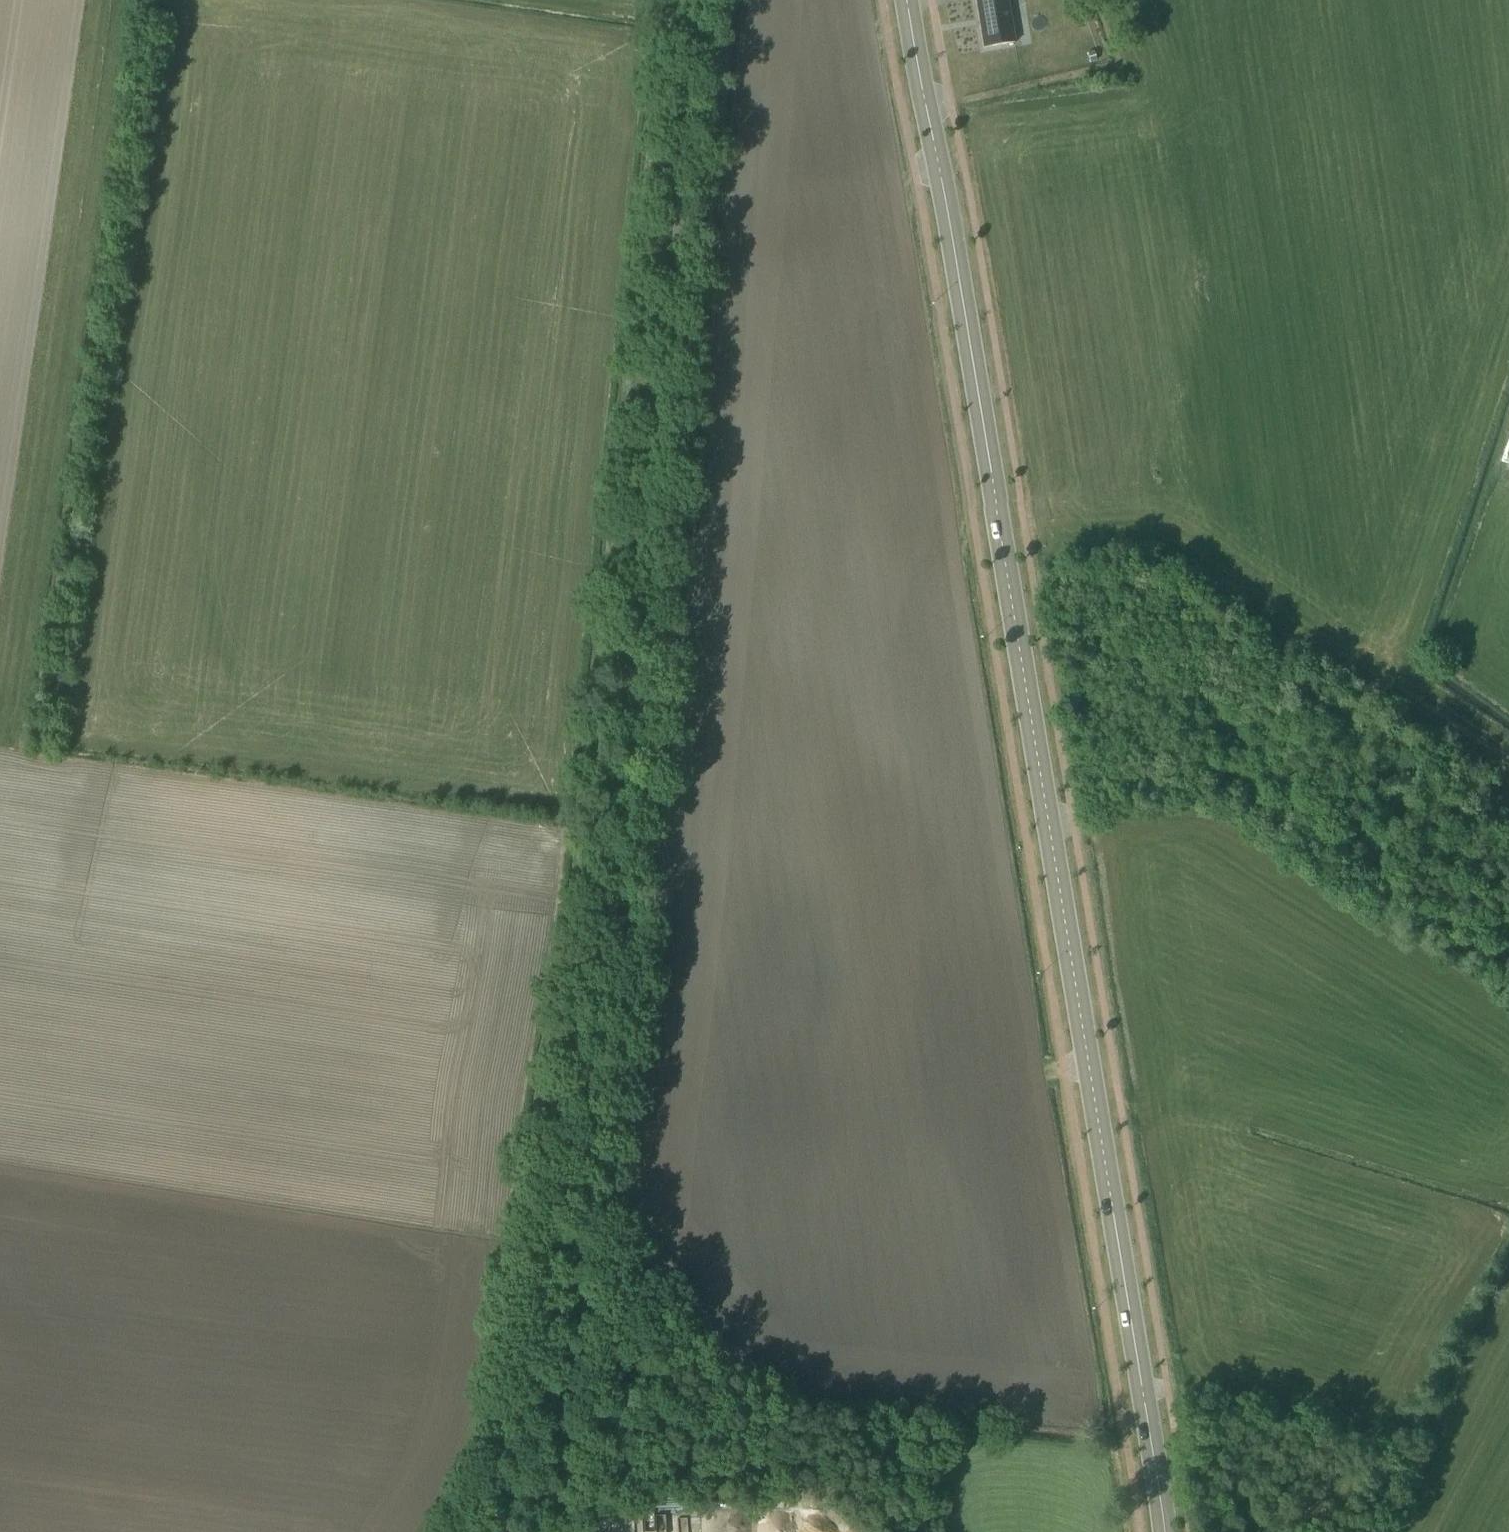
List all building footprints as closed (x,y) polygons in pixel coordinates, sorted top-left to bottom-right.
[(1006,0),(975,0),(981,49),(1013,44),(1006,0)]
